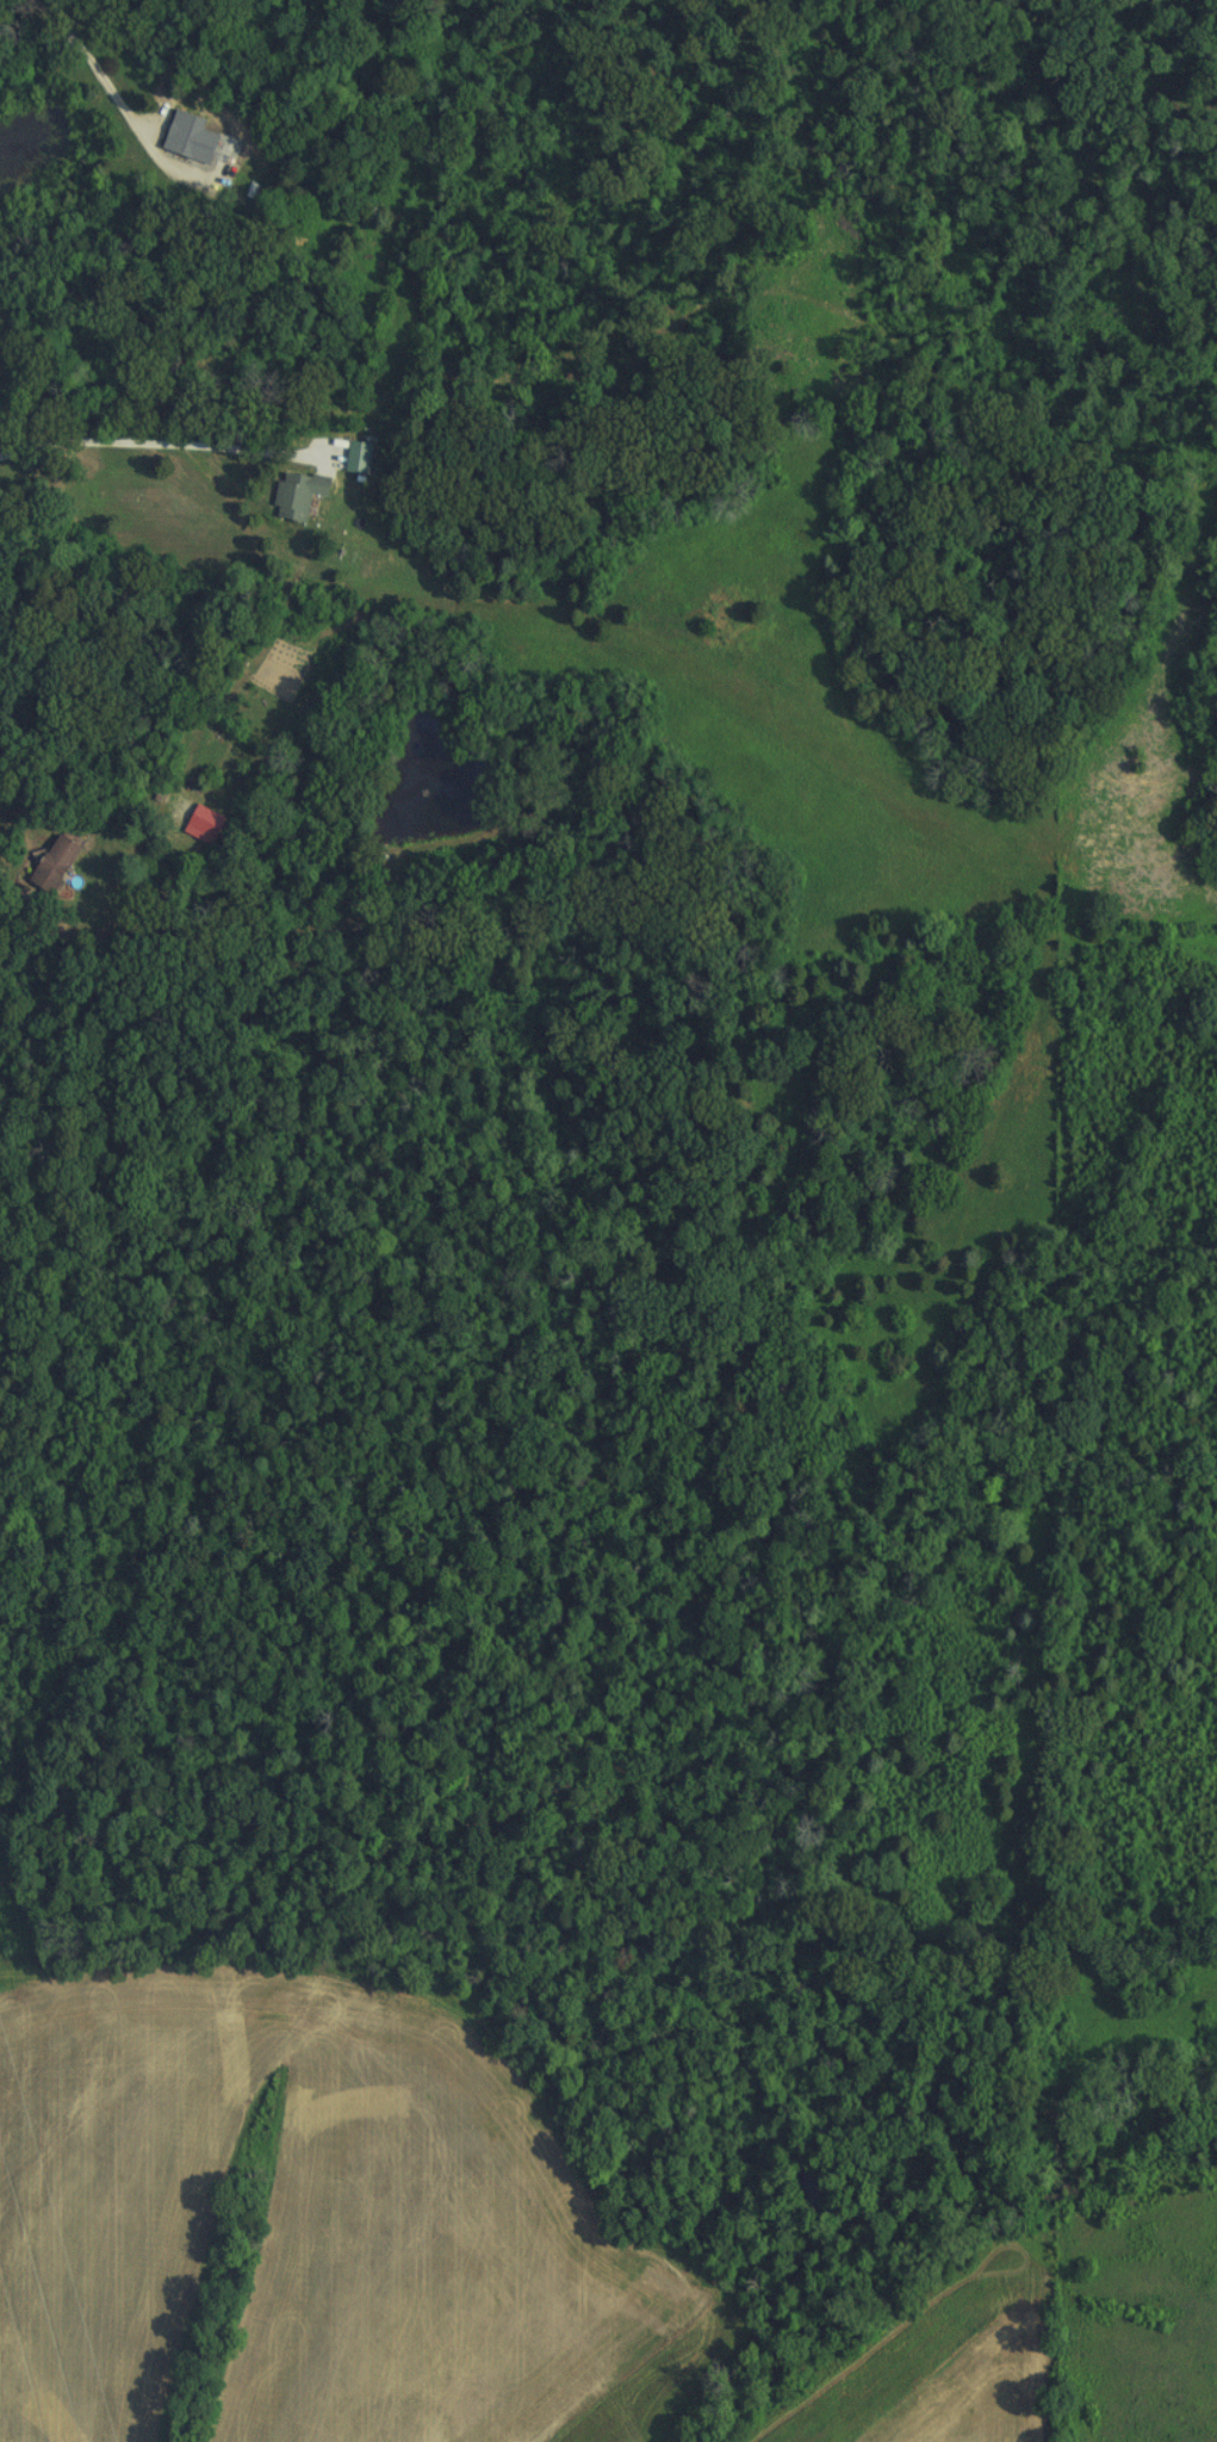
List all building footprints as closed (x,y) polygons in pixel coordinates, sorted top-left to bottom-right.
[(191,158),(204,118),(181,111),(168,150),(191,158)] [(341,470),(364,473),(370,442),(346,438),(341,470)] [(274,515),(306,519),(309,492),(329,495),(331,476),(281,469),(274,515)]
